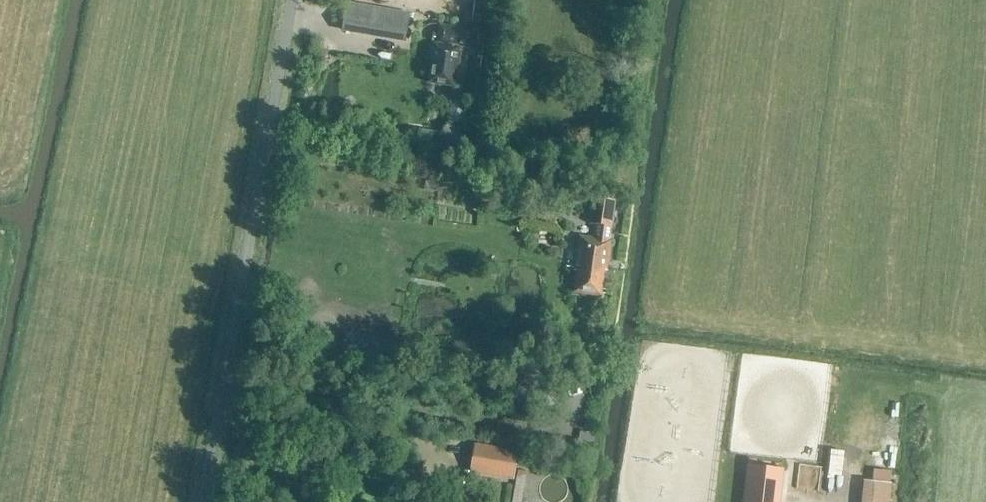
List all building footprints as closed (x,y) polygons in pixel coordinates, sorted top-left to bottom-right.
[(343,27),(342,30),(369,34),(373,12),(346,7),(343,27)] [(395,16),(391,39),(406,41),(410,18),(395,16)] [(474,50),(477,32),(438,25),(435,43),(430,42),(427,61),(430,61),(426,83),(451,88),(455,66),(458,66),(461,48),(474,50)] [(467,104),(451,101),(447,122),(464,125),(467,104)] [(463,138),(450,123),(438,134),(451,149),(463,138)] [(611,228),(615,201),(602,199),(598,226),(611,228)] [(443,216),(478,220),(478,212),(444,209),(443,216)] [(607,272),(611,241),(578,236),(573,271),(576,271),(573,294),(600,297),(604,272),(607,272)] [(513,482),(518,452),(474,445),(469,475),(513,482)] [(783,470),(746,466),(742,501),(780,501),(783,470)] [(517,471),(511,501),(521,501),(526,473),(517,471)] [(891,485),(863,482),(861,501),(889,501),(891,485)]
